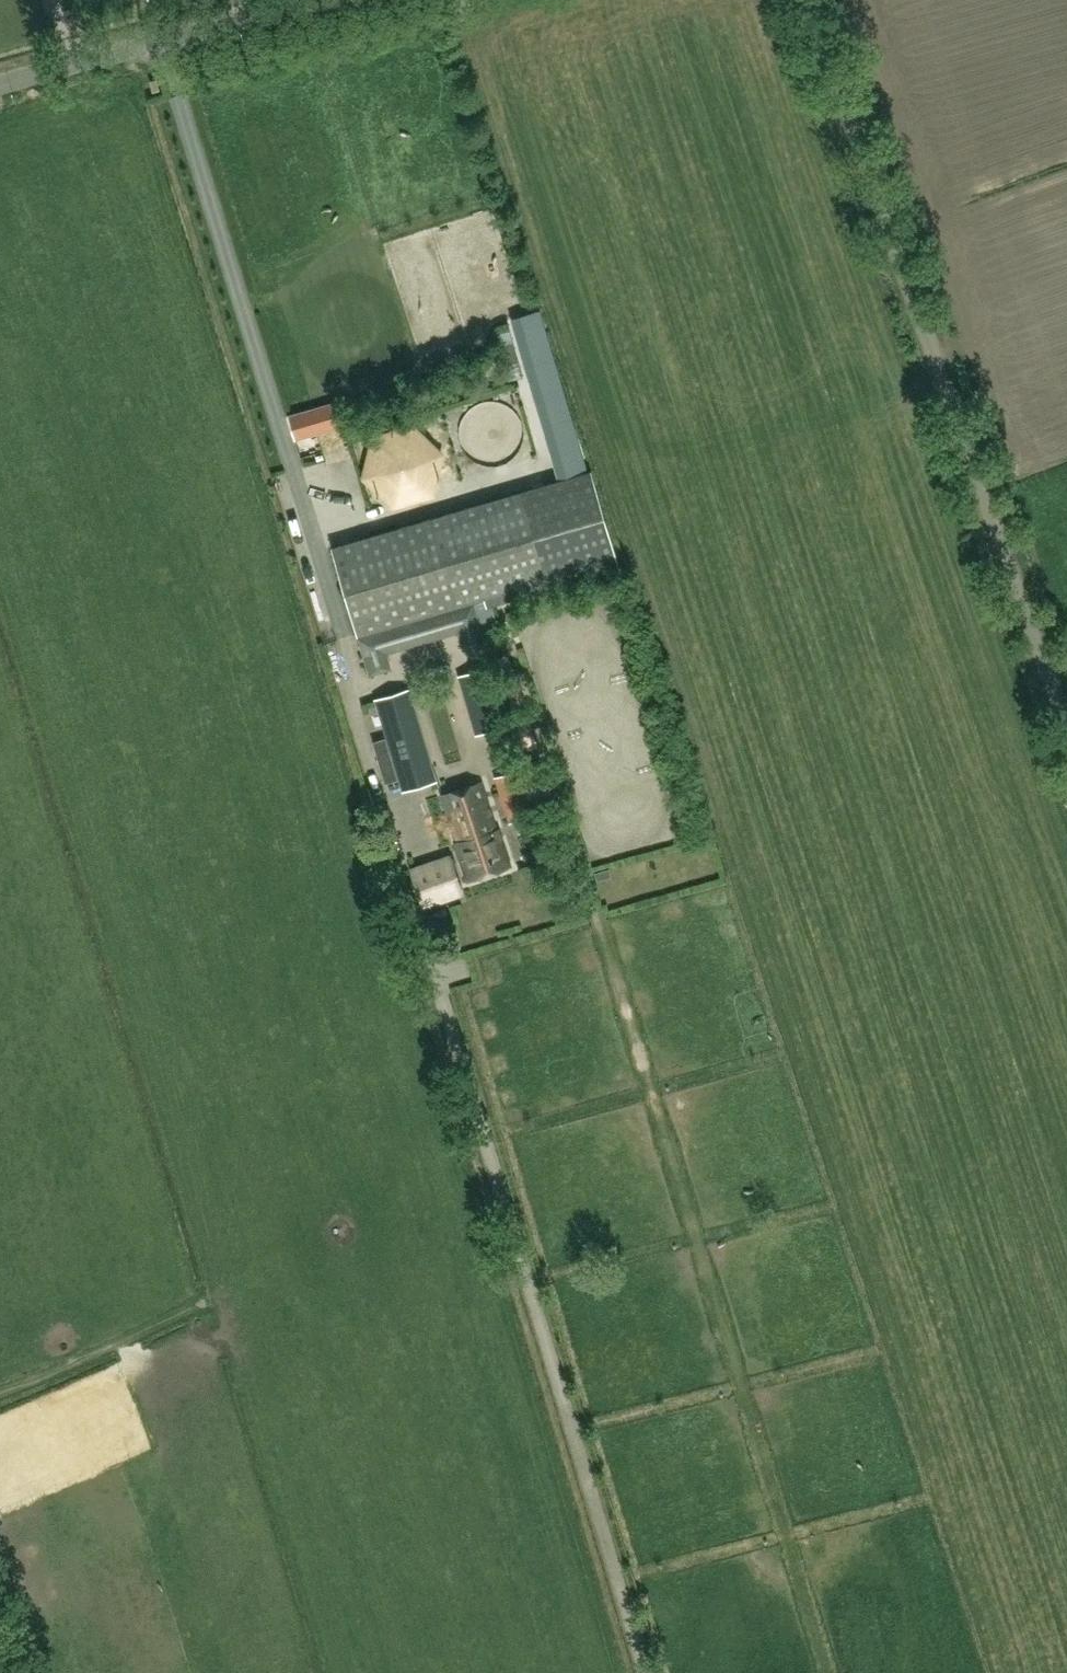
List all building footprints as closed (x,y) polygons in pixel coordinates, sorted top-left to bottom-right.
[(523,360),(550,352),(544,331),(517,339),(523,360)] [(342,424),(336,403),(301,413),(307,434),(342,424)] [(616,559),(590,470),(331,547),(358,636),(489,597),(548,579),(616,559)] [(498,630),(489,597),(358,636),(369,673),(385,669),(381,654),(385,646),(457,625),(464,629),(469,644),(483,640),(482,634),(498,630)] [(489,668),(464,675),(478,725),(504,718),(501,710),(514,706),(518,717),(525,715),(508,656),(496,660),(497,664),(495,665),(501,687),(495,689),(489,668)] [(409,692),(378,701),(401,779),(432,769),(409,692)] [(509,770),(494,779),(518,820),(534,811),(509,770)] [(458,841),(456,842),(468,880),(510,867),(498,829),(497,829),(481,782),(443,794),(458,841)] [(461,891),(459,884),(462,883),(460,877),(457,878),(450,856),(412,869),(424,905),(462,892),(462,890),(461,891)]
